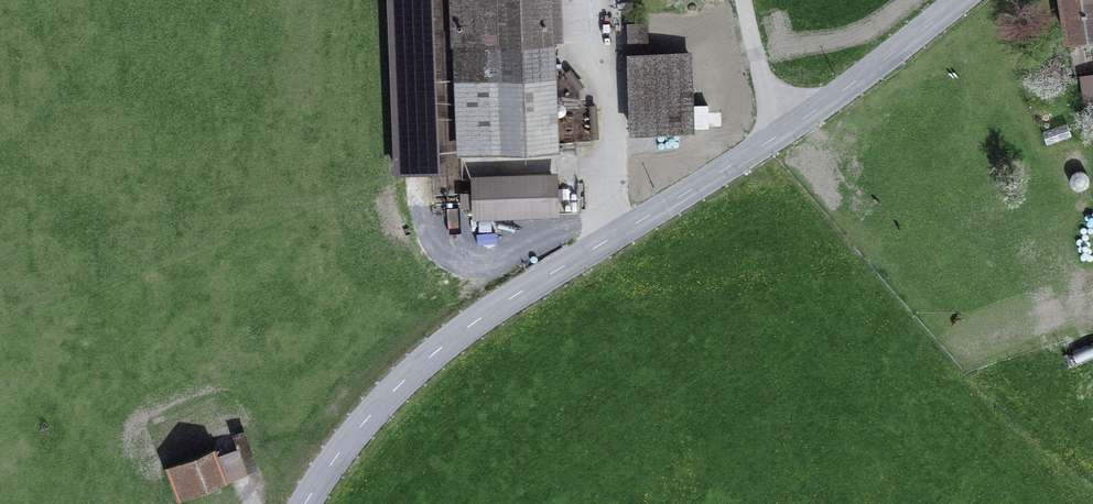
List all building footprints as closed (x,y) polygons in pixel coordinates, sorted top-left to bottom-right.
[(397,172),(433,171),(426,0),(391,0),(397,172)] [(502,150),(552,148),(547,0),(455,0),(458,80),(499,78),(502,150)] [(1092,36),(1092,0),(1062,0),(1068,40),(1092,36)] [(628,24),(629,56),(631,56),(648,55),(647,23),(628,24)] [(691,130),(689,54),(648,55),(631,56),(633,132),(691,130)] [(1092,99),(1092,75),(1083,77),(1086,100),(1092,99)] [(460,151),(502,150),(499,78),(458,80),(460,151)] [(476,179),(476,193),(477,217),(555,215),(554,177),(476,179)] [(221,436),(235,477),(254,470),(239,430),(221,436)] [(168,468),(179,498),(223,481),(212,451),(168,468)]
